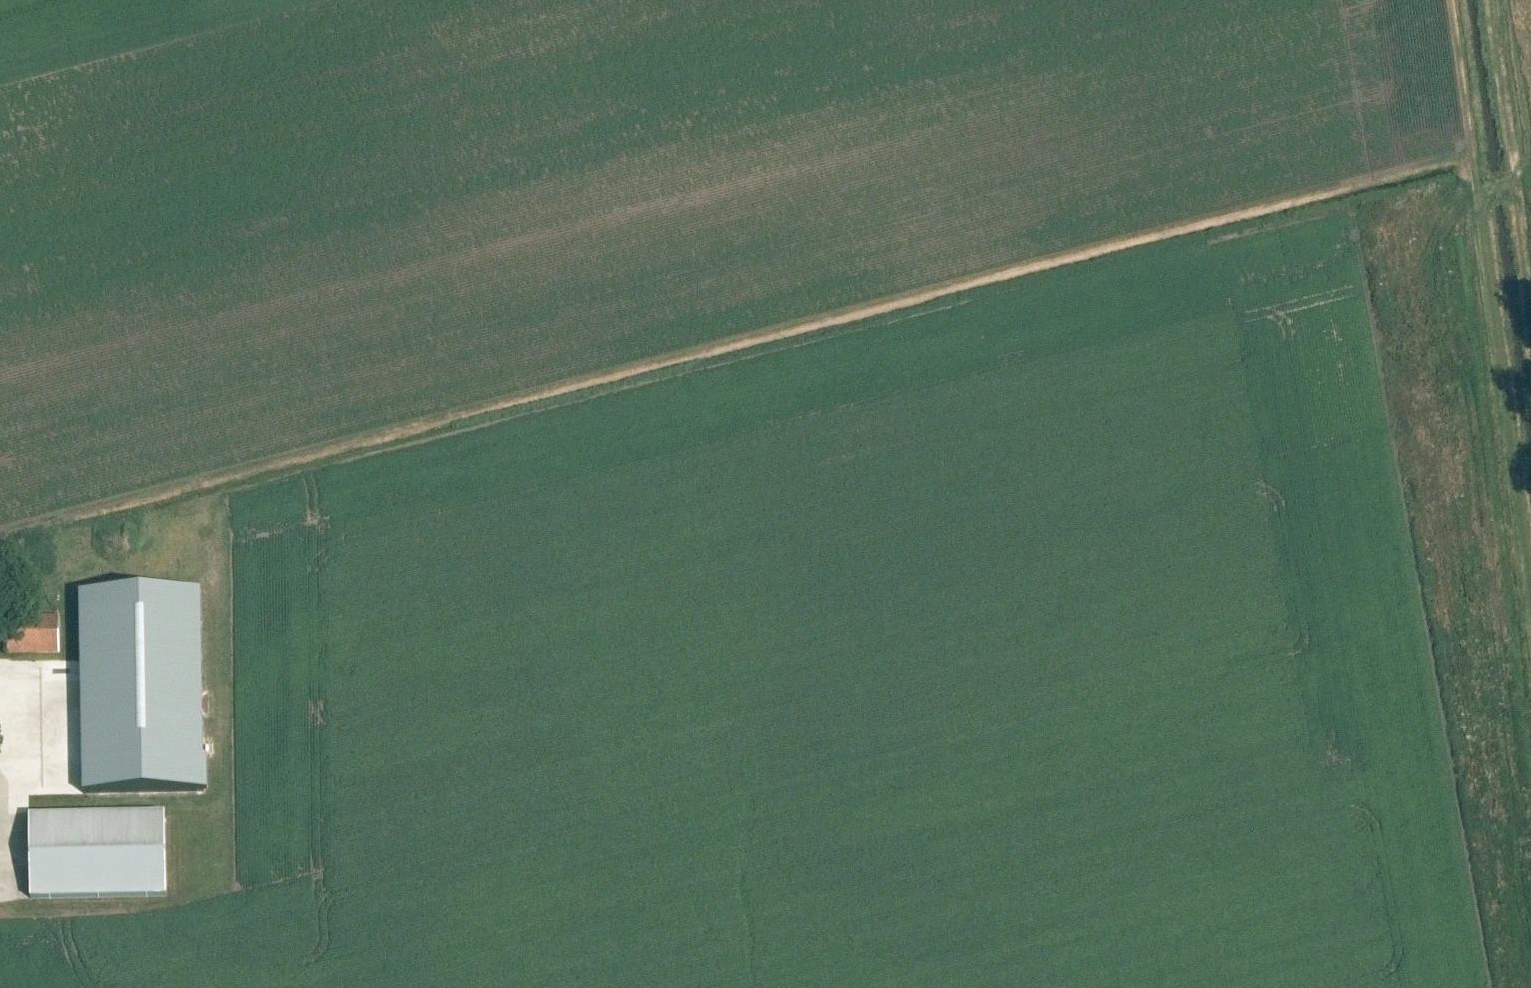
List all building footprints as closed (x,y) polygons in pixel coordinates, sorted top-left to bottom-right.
[(80,586),(80,795),(192,795),(192,586),(80,586)] [(60,618),(9,618),(10,656),(60,655),(60,618)] [(164,815),(28,817),(29,899),(165,897),(164,815)]
